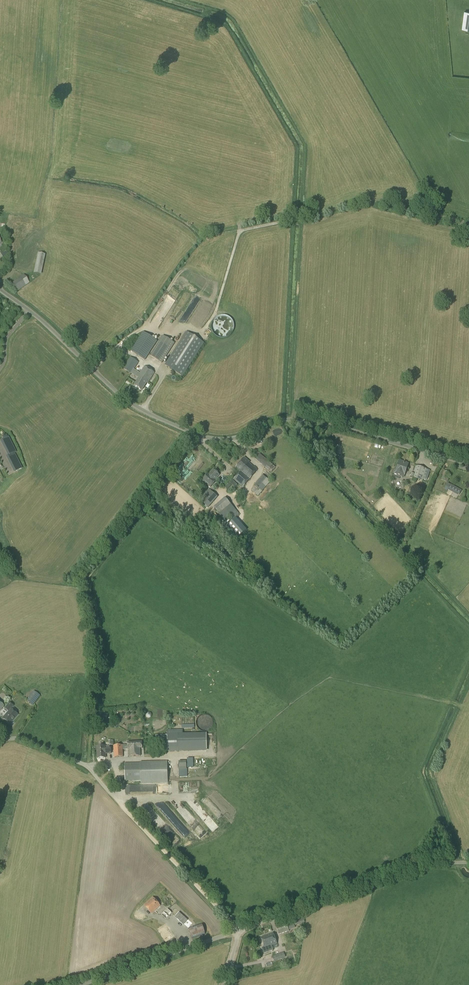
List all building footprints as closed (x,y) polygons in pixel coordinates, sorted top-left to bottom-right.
[(37,259),(35,271),(40,273),(43,260),(37,259)] [(27,276),(13,284),(18,291),(31,283),(27,276)] [(145,360),(157,341),(143,332),(131,351),(145,360)] [(182,377),(204,343),(186,332),(165,365),(182,377)] [(162,363),(174,343),(163,336),(150,356),(162,363)] [(140,374),(134,370),(138,362),(130,357),(123,369),(131,374),(131,373),(139,377),(134,385),(142,391),(147,383),(148,383),(155,373),(145,366),(140,374)] [(12,445),(5,448),(9,456),(7,457),(15,471),(21,468),(14,453),(16,452),(12,445)] [(271,472),(275,467),(258,453),(254,458),(271,472)] [(243,487),(258,470),(249,463),(250,462),(244,457),(235,468),(240,472),(234,480),(243,487)] [(404,477),(409,464),(407,463),(400,460),(397,468),(396,467),(394,474),(404,477)] [(415,473),(414,474),(413,477),(413,479),(422,482),(423,480),(426,480),(427,476),(425,475),(426,469),(415,466),(413,472),(415,473)] [(220,475),(213,469),(209,474),(208,474),(202,481),(210,488),(216,481),(215,480),(220,475)] [(447,481),(450,473),(444,471),(441,479),(447,481)] [(258,496),(270,481),(263,475),(253,486),(254,487),(251,490),(258,496)] [(238,485),(234,482),(235,482),(232,479),(225,488),(227,490),(232,485),(235,488),(238,485)] [(458,496),(461,490),(450,485),(447,490),(458,496)] [(200,500),(208,507),(217,497),(209,490),(200,500)] [(225,521),(236,511),(225,498),(214,508),(225,521)] [(33,706),(40,696),(33,691),(26,701),(33,706)] [(9,724),(17,715),(10,709),(13,706),(9,703),(4,708),(8,712),(2,719),(9,724)] [(168,735),(168,752),(207,751),(206,734),(178,735),(178,730),(167,731),(168,735)] [(128,747),(128,749),(129,749),(129,757),(141,756),(140,748),(142,748),(142,742),(127,743),(128,747)] [(128,749),(128,747),(123,747),(122,745),(114,746),(114,758),(123,757),(123,750),(128,749)] [(111,754),(111,746),(105,747),(105,746),(97,747),(98,759),(106,758),(105,755),(111,754)] [(179,769),(187,768),(187,760),(178,761),(179,769)] [(124,763),(125,784),(168,783),(167,761),(140,762),(140,763),(124,763)] [(211,829),(214,833),(220,827),(217,824),(211,829)] [(201,838),(207,832),(205,829),(199,835),(201,838)] [(169,839),(174,845),(180,839),(174,834),(169,839)] [(151,914),(160,906),(153,897),(144,905),(151,914)] [(166,919),(172,913),(167,909),(162,915),(166,919)] [(142,920),(144,915),(136,912),(134,917),(142,920)] [(279,934),(289,931),(289,930),(295,927),(295,926),(305,922),(303,917),(276,927),(279,934)] [(165,942),(175,936),(167,923),(157,929),(165,942)] [(192,938),(205,934),(202,924),(189,928),(192,938)] [(273,933),(261,938),(264,945),(264,946),(265,947),(262,948),(264,954),(273,950),(273,949),(278,947),(277,944),(277,943),(276,940),(273,933)] [(274,961),(286,957),(284,952),(272,956),(274,961)]
